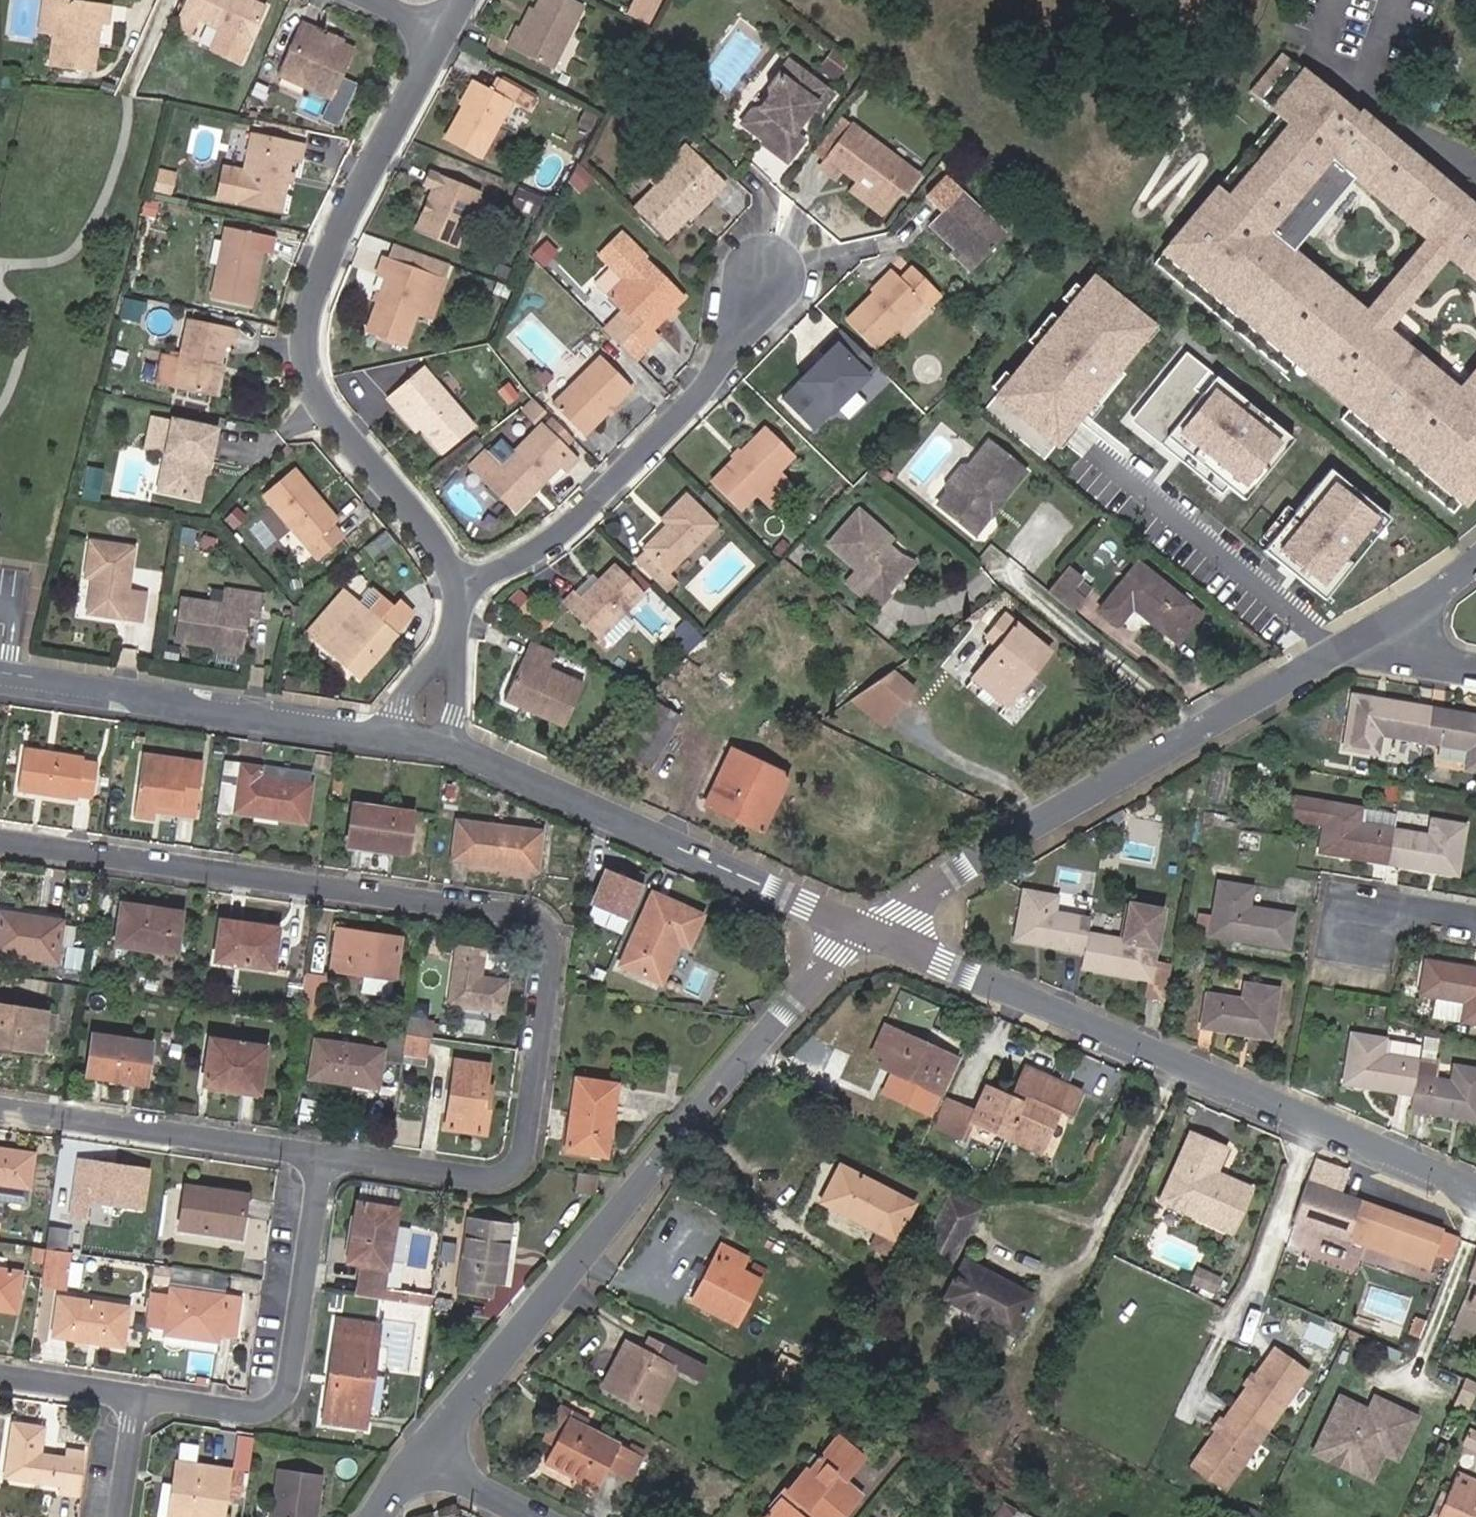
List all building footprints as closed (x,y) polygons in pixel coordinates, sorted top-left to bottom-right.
[(230,0),(184,0),(172,22),(189,31),(193,22),(215,34),(202,55),(232,71),(261,16),(230,0)] [(514,28),(511,26),(502,45),(547,69),(578,8),(563,0),(535,0),(529,11),(520,31),(514,28)] [(648,0),(631,0),(624,14),(637,21),(648,0)] [(90,74),(95,27),(102,27),(104,7),(53,1),(46,68),(90,74)] [(524,8),(514,28),(520,31),(529,11),(524,8)] [(331,49),(321,44),(309,39),(311,35),(296,28),(272,77),(325,104),(349,54),(332,46),(331,49)] [(324,37),(321,44),(331,49),(332,46),(334,42),(324,37)] [(847,62),(829,49),(813,71),(830,84),(847,62)] [(790,134),(796,126),(795,117),(801,111),(807,115),(812,108),(815,112),(831,96),(793,61),(769,87),(768,95),(759,104),(751,106),(740,118),(760,138),(758,141),(780,162),(798,141),(790,134)] [(1348,408),(1339,419),(1451,507),(1475,475),(1475,316),(1434,369),(1377,324),(1359,309),(1283,249),(1342,174),(1418,234),(1437,249),(1475,280),(1475,200),(1467,211),(1295,75),(1262,112),(1282,130),(1154,272),(1283,375),(1292,363),(1299,355),(1355,400),(1348,408)] [(10,94),(11,79),(0,77),(0,93),(10,94)] [(472,158),(504,99),(525,111),(531,100),(495,80),(490,91),(471,81),(439,140),(472,158)] [(795,117),(796,126),(807,115),(801,111),(795,117)] [(859,194),(878,209),(892,192),(897,196),(911,179),(845,126),(815,167),(828,178),(836,168),(854,182),(859,177),(867,183),(859,194)] [(292,162),(297,143),(247,131),(237,174),(217,170),(210,202),(274,215),(281,183),(284,173),(287,161),(292,162)] [(644,180),(650,187),(685,150),(680,144),(644,180)] [(685,150),(650,187),(630,206),(662,237),(716,182),(685,150)] [(156,172),(151,192),(165,194),(169,175),(156,172)] [(451,248),(474,191),(427,172),(420,189),(428,192),(423,204),(427,205),(424,214),(420,212),(412,232),(451,248)] [(874,215),(878,209),(859,194),(867,183),(859,177),(854,182),(845,192),(874,215)] [(950,243),(972,263),(998,233),(953,190),(922,225),(946,247),(950,243)] [(154,205),(138,201),(134,216),(150,219),(154,205)] [(244,307),(254,260),(246,258),(247,252),(251,234),(219,227),(204,299),(244,307)] [(1418,234),(1359,309),(1377,324),(1437,249),(1418,234)] [(965,270),(972,263),(950,243),(946,247),(943,250),(965,270)] [(246,258),(254,260),(256,254),(247,252),(246,258)] [(400,351),(426,277),(378,260),(371,279),(380,282),(359,336),(400,351)] [(641,261),(603,299),(617,314),(609,320),(639,351),(654,337),(648,330),(678,298),(641,261)] [(492,268),(489,277),(501,281),(504,272),(492,268)] [(868,348),(916,298),(926,307),(935,296),(907,269),(898,279),(890,272),(841,322),(868,348)] [(1086,278),(991,400),(1056,451),(1151,329),(1086,278)] [(500,301),(505,289),(492,285),(488,297),(500,301)] [(1187,308),(1180,315),(1190,324),(1196,317),(1187,308)] [(208,397),(218,351),(225,352),(230,332),(183,322),(168,387),(208,397)] [(807,430),(860,375),(825,338),(815,351),(820,356),(776,399),(807,430)] [(1299,355),(1292,363),(1348,408),(1355,400),(1299,355)] [(1286,437),(1180,357),(1131,421),(1238,501),(1286,437)] [(580,436),(626,388),(595,360),(551,407),(580,436)] [(401,408),(417,427),(441,453),(470,427),(419,368),(385,398),(396,412),(401,408)] [(834,405),(847,416),(862,400),(849,389),(834,405)] [(526,403),(516,414),(522,419),(531,409),(526,403)] [(412,431),(417,427),(401,408),(396,412),(412,431)] [(162,454),(169,420),(150,416),(143,450),(162,454)] [(162,454),(155,490),(193,498),(200,460),(204,461),(211,429),(169,420),(162,454)] [(481,479),(485,476),(502,493),(498,497),(512,511),(529,494),(526,491),(531,487),(536,486),(557,466),(563,472),(575,460),(538,422),(497,463),(483,449),(467,465),(481,479)] [(736,511),(790,458),(762,428),(706,482),(736,511)] [(1024,474),(987,443),(967,467),(968,475),(952,493),(944,494),(934,506),(970,537),(986,518),(986,512),(993,504),(999,503),(1024,474)] [(1390,513),(1327,465),(1264,549),(1327,597),(1390,513)] [(256,493),(312,560),(335,540),(324,526),(330,520),(287,466),(256,493)] [(632,559),(651,578),(659,571),(662,575),(663,574),(712,527),(679,494),(656,518),(661,524),(637,548),(639,551),(632,559)] [(880,534),(854,507),(822,541),(850,568),(838,580),(867,609),(881,594),(878,591),(875,588),(892,571),(892,554),(883,545),(876,538),(880,534)] [(887,539),(880,534),(876,538),(883,545),(887,539)] [(122,591),(131,549),(88,540),(80,579),(91,580),(84,616),(137,627),(143,595),(122,591)] [(777,541),(767,552),(773,558),(784,548),(777,541)] [(910,559),(892,554),(892,571),(875,588),(878,591),(910,559)] [(639,594),(610,563),(576,598),(571,592),(560,603),(594,638),(639,594)] [(1188,603),(1139,563),(1101,608),(1118,624),(1132,606),(1165,633),(1188,603)] [(1092,589),(1066,567),(1046,592),(1072,613),(1092,589)] [(659,571),(651,578),(663,590),(671,582),(663,574),(662,575),(659,571)] [(168,643),(239,652),(245,611),(252,613),(255,595),(213,589),(211,606),(174,601),(168,643)] [(309,632),(360,677),(395,637),(395,636),(411,616),(397,604),(380,624),(342,593),(338,599),(309,632)] [(1005,705),(1049,652),(1005,615),(1003,619),(987,608),(976,621),(991,632),(986,639),(998,648),(973,679),(984,688),(976,698),(988,709),(995,698),(1005,705)] [(684,642),(676,650),(681,657),(689,649),(684,642)] [(527,704),(536,708),(533,714),(565,728),(583,689),(547,673),(555,655),(528,644),(504,700),(524,710),(527,704)] [(909,689),(887,672),(873,682),(898,703),(909,689)] [(873,682),(849,698),(882,724),(898,703),(873,682)] [(1423,742),(1429,709),(1352,695),(1342,748),(1375,753),(1378,734),(1423,742)] [(678,716),(652,702),(624,750),(650,765),(678,716)] [(1429,709),(1423,742),(1468,751),(1464,770),(1475,772),(1475,717),(1429,709)] [(787,776),(731,750),(706,805),(761,831),(787,776)] [(96,762),(23,752),(18,789),(90,799),(96,762)] [(200,762),(142,754),(134,817),(152,819),(153,810),(193,816),(200,762)] [(329,757),(314,755),(312,767),(327,770),(329,757)] [(222,762),(214,811),(231,814),(237,764),(222,762)] [(237,764),(231,814),(305,823),(309,784),(307,784),(308,773),(237,764)] [(1391,829),(1394,814),(1295,798),(1292,819),(1324,825),(1319,852),(1386,863),(1391,829)] [(410,814),(354,806),(347,846),(404,854),(410,814)] [(1391,829),(1386,863),(1455,874),(1463,825),(1430,819),(1427,835),(1391,829)] [(540,833),(458,823),(454,862),(535,871),(540,833)] [(638,863),(623,857),(618,868),(633,875),(638,863)] [(596,866),(581,902),(618,917),(633,881),(596,866)] [(1249,888),(1217,883),(1212,914),(1198,912),(1195,932),(1209,935),(1286,947),(1292,914),(1246,907),(1249,888)] [(1087,934),(1089,919),(1052,912),(1055,897),(1024,891),(1016,940),(1083,952),(1087,934)] [(701,914),(650,894),(619,966),(660,982),(678,942),(687,946),(701,914)] [(1083,952),(1081,966),(1150,978),(1162,909),(1129,903),(1123,940),(1087,934),(1083,952)] [(179,912),(120,905),(115,943),(173,951),(179,912)] [(0,912),(0,953),(54,960),(60,920),(0,912)] [(277,929),(218,920),(213,959),(271,969),(277,929)] [(398,939),(338,931),(333,969),(394,977),(398,939)] [(482,951),(456,947),(448,1005),(502,1012),(506,981),(478,977),(482,951)] [(82,968),(84,955),(70,952),(68,967),(82,968)] [(1427,961),(1421,995),(1435,997),(1432,1017),(1475,1024),(1475,970),(1427,961)] [(1152,964),(1150,978),(1147,996),(1161,999),(1166,967),(1152,964)] [(325,978),(306,976),(300,1015),(318,1017),(325,978)] [(359,979),(360,990),(396,989),(396,978),(359,979)] [(1276,990),(1246,986),(1243,1000),(1207,994),(1202,1027),(1269,1038),(1276,990)] [(0,1006),(0,1045),(51,1053),(57,1014),(0,1006)] [(430,1022),(406,1019),(404,1032),(427,1036),(430,1022)] [(894,1063),(890,1072),(938,1094),(954,1059),(883,1026),(870,1052),(883,1058),(894,1063)] [(427,1036),(404,1032),(404,1035),(400,1063),(423,1066),(427,1036)] [(151,1042),(92,1033),(86,1076),(145,1085),(151,1042)] [(381,1060),(400,1063),(404,1035),(387,1033),(385,1048),(314,1038),(308,1079),(377,1088),(381,1060)] [(1414,1081),(1417,1062),(1420,1047),(1351,1035),(1343,1083),(1412,1095),(1414,1081)] [(263,1048),(210,1039),(203,1083),(256,1092),(263,1048)] [(1433,1041),(1422,1039),(1419,1056),(1430,1058),(1433,1041)] [(878,1066),(890,1072),(894,1063),(883,1058),(878,1066)] [(486,1065),(454,1061),(443,1129),(482,1135),(490,1086),(483,1085),(486,1065)] [(1410,1107),(1475,1120),(1475,1072),(1451,1068),(1449,1080),(1435,1077),(1437,1065),(1418,1062),(1414,1081),(1412,1095),(1410,1107)] [(1008,1129),(1043,1145),(1056,1113),(1070,1119),(1082,1092),(1035,1070),(1023,1098),(1020,1097),(1018,1102),(985,1087),(974,1113),(969,1122),(970,1122),(1004,1138),(1008,1129)] [(613,1085),(575,1080),(565,1151),(603,1155),(613,1085)] [(969,1122),(974,1113),(956,1105),(944,1133),(962,1141),(970,1122),(969,1122)] [(1039,1153),(1043,1145),(1008,1129),(1004,1138),(1039,1153)] [(1224,1148),(1189,1133),(1174,1166),(1182,1170),(1174,1188),(1182,1211),(1248,1240),(1263,1207),(1232,1193),(1225,1195),(1212,1189),(1218,1176),(1213,1173),(1224,1148)] [(0,1150),(0,1210),(1,1203),(23,1207),(32,1155),(0,1150)] [(1312,1159),(1304,1183),(1291,1221),(1428,1268),(1441,1231),(1338,1195),(1347,1171),(1312,1159)] [(145,1170),(78,1160),(69,1215),(83,1217),(86,1199),(139,1207),(145,1170)] [(912,1203),(839,1165),(821,1201),(877,1230),(870,1246),(886,1254),(912,1203)] [(1182,1170),(1174,1166),(1158,1201),(1182,1211),(1174,1188),(1182,1170)] [(595,1175),(577,1173),(574,1192),(592,1195),(595,1175)] [(245,1194),(187,1186),(181,1230),(239,1238),(245,1194)] [(950,1259),(970,1224),(979,1206),(950,1190),(921,1243),(950,1259)] [(396,1209),(357,1203),(347,1263),(386,1268),(396,1209)] [(510,1224),(467,1218),(455,1293),(490,1298),(492,1284),(501,1286),(510,1224)] [(53,1227),(50,1247),(65,1249),(68,1229),(53,1227)] [(745,1258),(720,1245),(690,1302),(734,1324),(757,1279),(739,1270),(745,1258)] [(42,1264),(44,1250),(34,1248),(31,1263),(42,1264)] [(44,1250),(42,1264),(39,1286),(65,1290),(65,1286),(69,1264),(70,1254),(44,1250)] [(1467,1281),(1475,1285),(1475,1259),(1467,1281)] [(1032,1296),(963,1260),(943,1300),(1011,1336),(1032,1296)] [(69,1264),(65,1286),(79,1289),(83,1265),(69,1264)] [(165,1281),(166,1268),(153,1266),(151,1280),(165,1281)] [(169,1283),(228,1287),(229,1271),(170,1267),(169,1283)] [(13,1311),(19,1273),(0,1270),(0,1309),(13,1311)] [(238,1300),(171,1290),(170,1295),(168,1312),(166,1334),(217,1341),(218,1331),(234,1333),(238,1300)] [(170,1295),(149,1292),(144,1326),(166,1329),(168,1312),(170,1295)] [(126,1307),(58,1297),(52,1335),(121,1345),(126,1307)] [(338,1312),(340,1298),(327,1297),(326,1311),(338,1312)] [(324,1421),(363,1426),(375,1327),(337,1321),(324,1421)] [(647,1336),(640,1351),(652,1357),(660,1343),(647,1336)] [(652,1357),(640,1351),(623,1343),(602,1385),(652,1411),(674,1369),(697,1381),(705,1366),(660,1343),(652,1357)] [(1221,1424),(1214,1434),(1190,1469),(1225,1492),(1305,1371),(1271,1349),(1251,1378),(1245,1388),(1221,1424)] [(1251,1378),(1247,1375),(1241,1385),(1245,1388),(1251,1378)] [(1473,1385),(1464,1381),(1454,1403),(1459,1405),(1461,1401),(1466,1403),(1473,1385)] [(1338,1393),(1306,1453),(1370,1481),(1382,1457),(1396,1462),(1419,1414),(1372,1395),(1366,1406),(1338,1393)] [(567,1417),(583,1426),(587,1419),(558,1404),(540,1439),(553,1445),(567,1417)] [(643,1456),(584,1426),(583,1426),(567,1417),(553,1445),(544,1463),(595,1490),(606,1470),(630,1481),(643,1456)] [(1221,1424),(1217,1421),(1210,1431),(1214,1434),(1221,1424)] [(41,1428),(12,1424),(5,1475),(60,1483),(59,1492),(77,1494),(83,1452),(65,1450),(64,1457),(37,1454),(41,1428)] [(1453,1430),(1446,1426),(1441,1438),(1447,1440),(1453,1430)] [(844,1478),(862,1457),(836,1436),(817,1457),(813,1453),(800,1468),(805,1472),(766,1516),(810,1516),(815,1511),(822,1516),(841,1516),(853,1503),(827,1480),(835,1471),(844,1478)] [(1442,1454),(1445,1445),(1437,1442),(1434,1450),(1442,1454)] [(179,1486),(182,1464),(176,1462),(173,1485),(179,1486)] [(182,1464),(179,1486),(173,1485),(168,1516),(221,1516),(227,1470),(182,1464)] [(278,1469),(272,1516),(315,1516),(320,1474),(278,1469)] [(844,1478),(835,1471),(827,1480),(853,1503),(862,1493),(844,1478)] [(1450,1482),(1475,1494),(1475,1481),(1455,1471),(1450,1482)] [(1450,1482),(1434,1516),(1475,1516),(1475,1494),(1450,1482)] [(996,1512),(1002,1503),(988,1496),(982,1504),(996,1512)] [(1013,1510),(1002,1503),(996,1512),(994,1516),(1009,1516),(1013,1510)]
